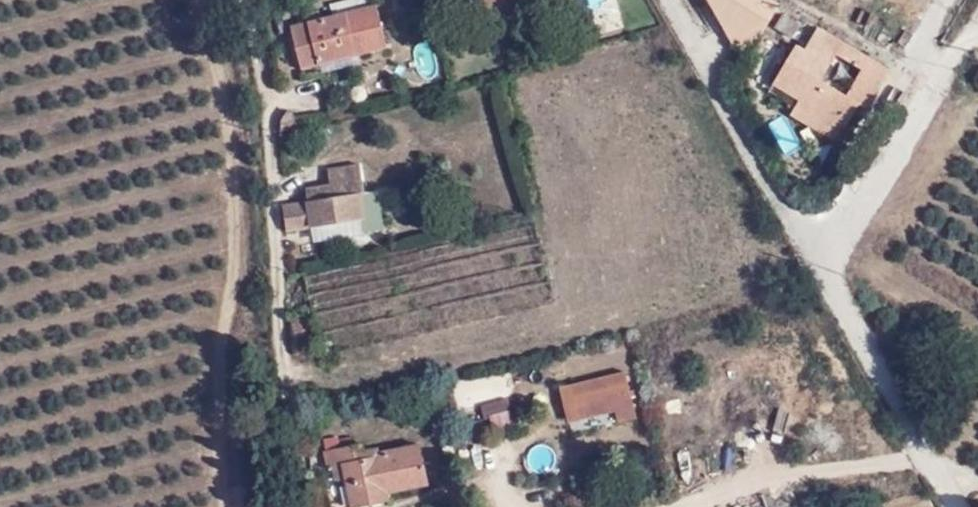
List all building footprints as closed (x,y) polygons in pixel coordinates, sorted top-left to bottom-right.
[(772,0),(703,0),(740,72),(782,6),(772,0)] [(381,3),(293,24),(303,68),(391,47),(381,3)] [(785,41),(800,25),(786,11),(771,26),(785,41)] [(889,72),(819,26),(807,44),(795,44),(767,87),(801,109),(796,115),(841,145),(889,72)] [(283,132),(298,122),(291,110),(275,120),(283,132)] [(311,203),(287,208),(291,228),(315,223),(318,238),(386,225),(379,186),(371,188),(366,159),(328,167),(331,182),(308,187),(311,203)] [(624,367),(557,384),(567,425),(615,413),(620,422),(637,418),(624,367)] [(463,402),(502,395),(499,376),(460,382),(463,402)] [(322,438),(326,464),(332,466),(336,486),(347,484),(351,506),(367,506),(397,501),(394,496),(434,487),(423,441),(368,454),(365,442),(355,441),(352,433),(322,438)]
